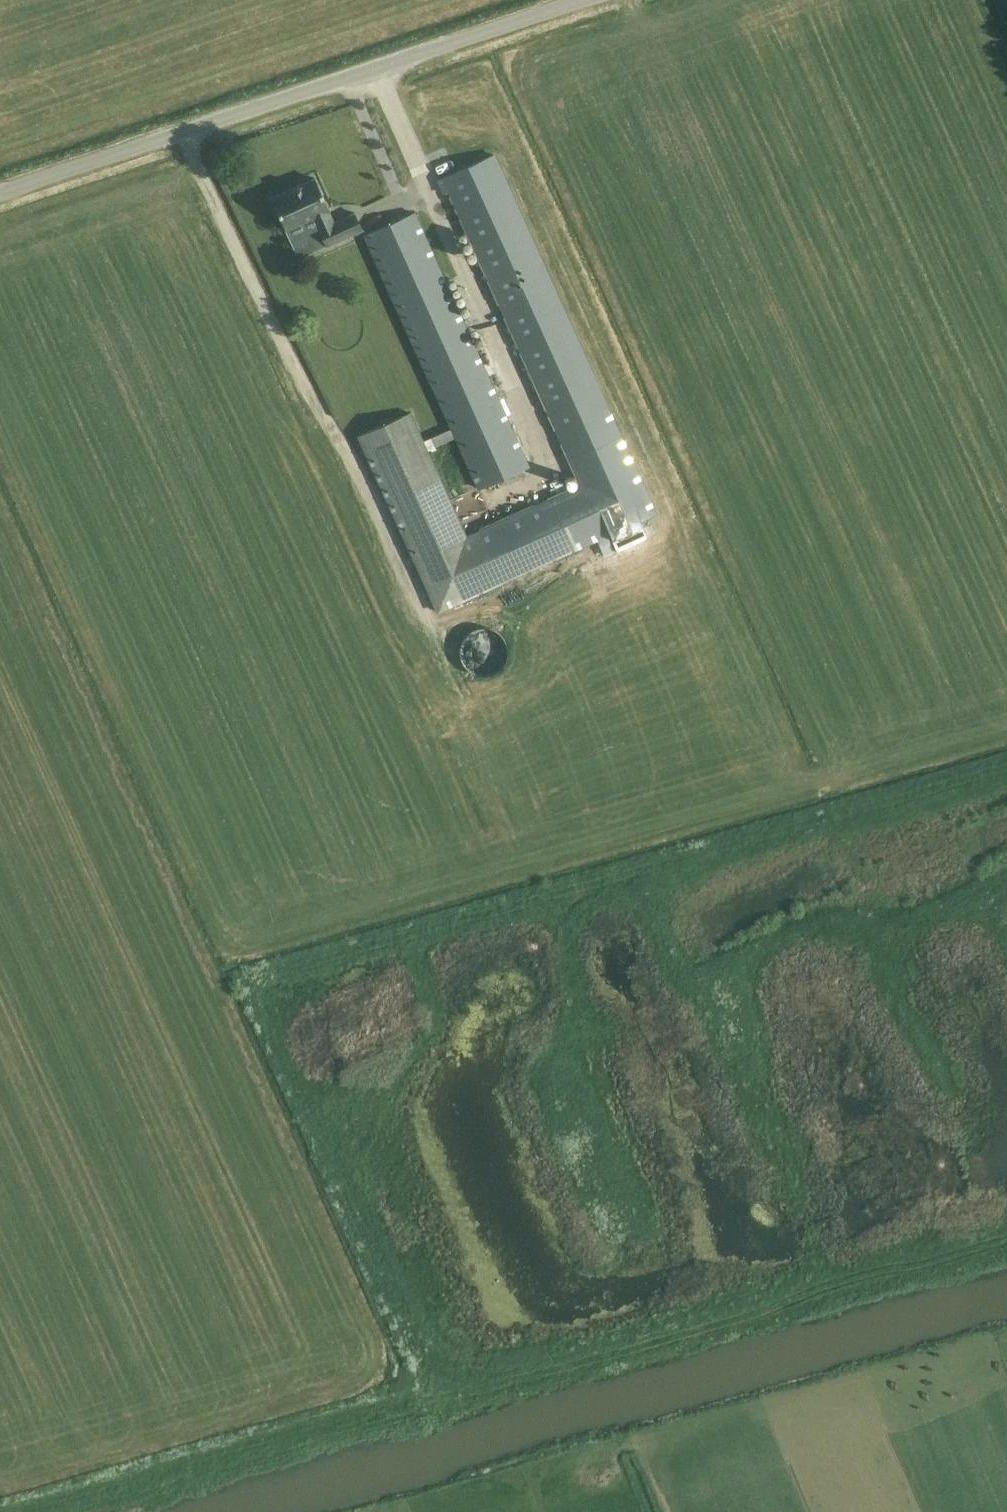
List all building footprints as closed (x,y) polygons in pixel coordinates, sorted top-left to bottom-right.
[(410,412),(358,436),(438,612),(491,588),(530,570),(598,539),(606,556),(646,538),(638,521),(656,513),(494,155),(443,178),(581,485),(466,537),(427,449),(456,437),(479,489),(528,466),(414,213),(365,235),(452,428),(423,441),(410,412)] [(315,178),(271,198),(285,229),(317,215),(322,228),(318,229),(326,246),(362,230),(355,213),(334,223),(328,210),(329,209),(315,178)] [(471,630),(470,654),(478,654),(478,663),(499,663),(499,631),(471,630)]
